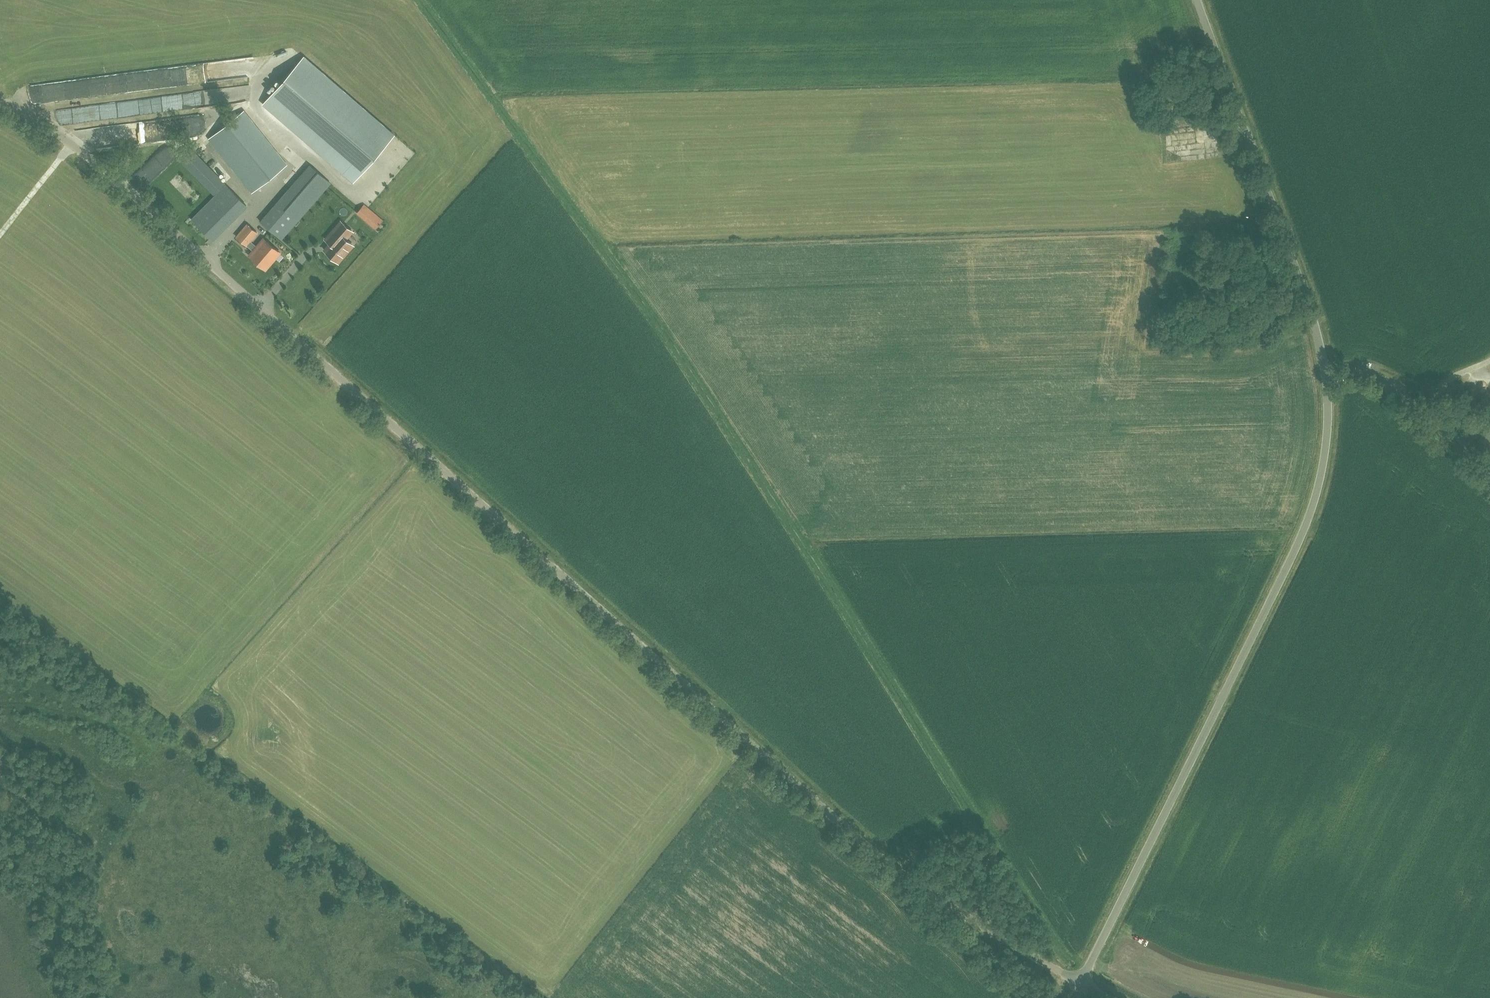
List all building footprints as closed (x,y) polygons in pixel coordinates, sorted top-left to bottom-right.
[(354,181),(394,135),(304,56),(264,103),(354,181)] [(1186,111),(1195,112),(1195,104),(1186,104),(1186,111)] [(209,138),(244,182),(252,193),(287,165),(244,111),(209,138)] [(214,195),(226,183),(190,146),(177,158),(214,195)] [(331,183),(310,164),(261,221),(281,239),(331,183)] [(247,205),(228,186),(192,221),(211,240),(247,205)] [(375,228),(383,220),(368,207),(365,204),(357,213),(375,228)] [(338,261),(352,244),(346,238),(352,231),(341,221),(326,239),(331,244),(325,250),(338,261)] [(248,247),(252,243),(260,235),(260,234),(248,224),(236,238),(248,247)] [(252,243),(248,247),(253,252),(249,257),(267,272),(282,254),(265,238),(257,247),(252,243)] [(1489,448),(1489,425),(1479,441),(1489,448)]
